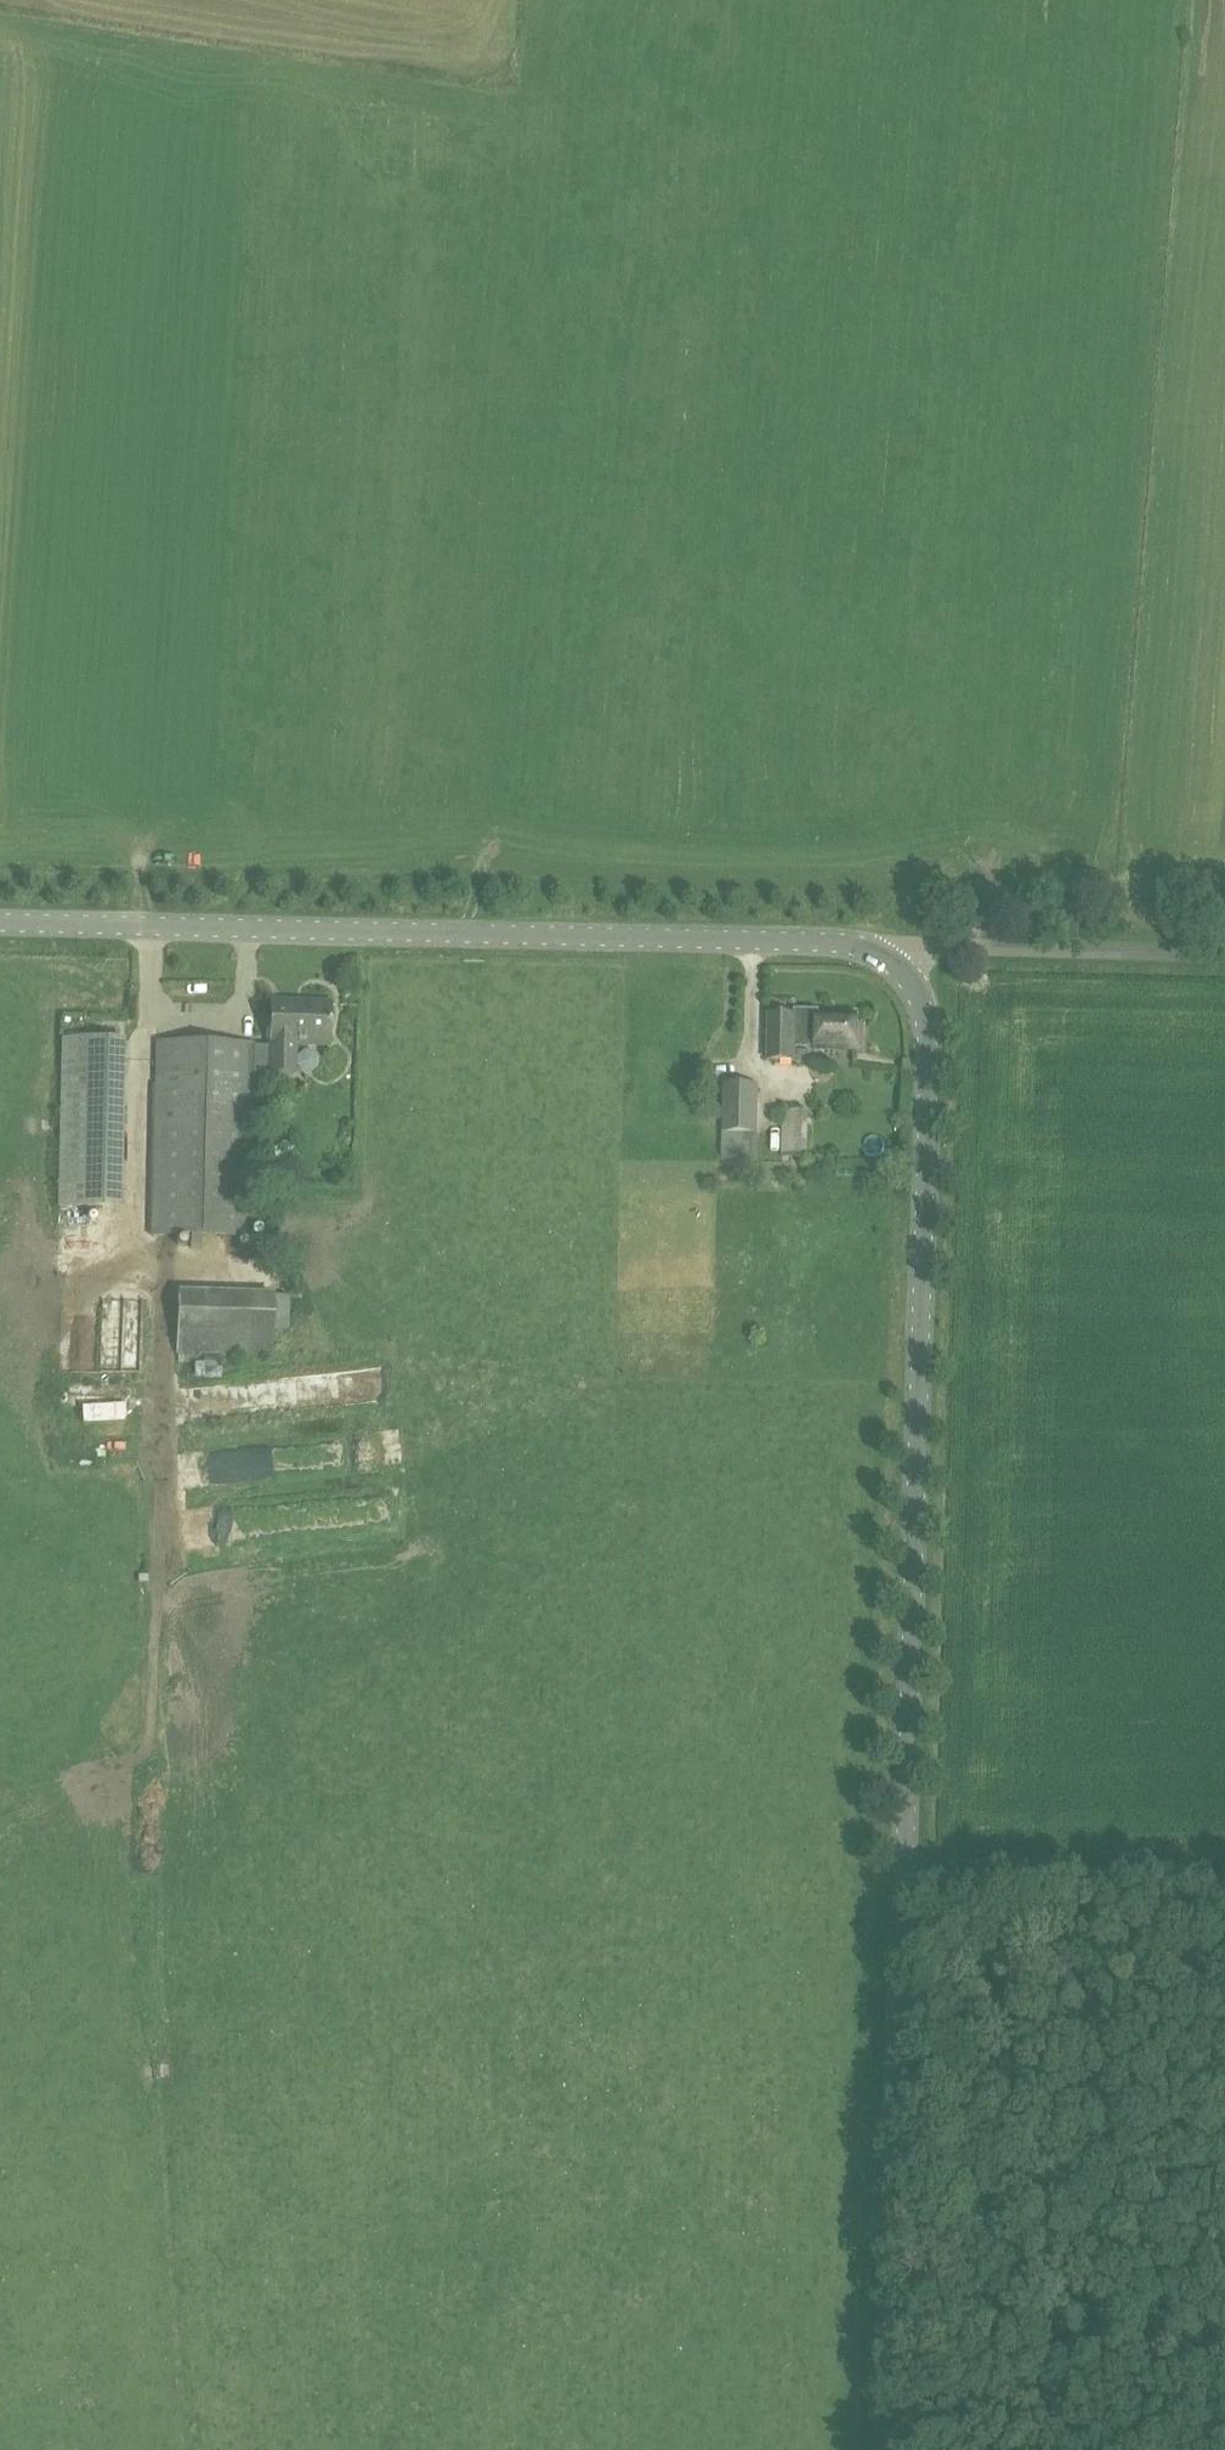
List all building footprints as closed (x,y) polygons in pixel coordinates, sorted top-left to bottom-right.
[(328,1046),(330,1004),(272,1002),(270,1047),(255,1047),(255,1043),(155,1040),(151,1237),(252,1239),(255,1071),(270,1071),(270,1073),(294,1074),(295,1045),(328,1046)] [(796,1049),(815,1049),(816,1017),(818,1018),(819,1011),(794,1010),(794,1016),(768,1015),(767,1060),(796,1061),(796,1049)] [(816,1017),(815,1049),(855,1050),(856,1018),(818,1018),(816,1017)] [(61,1038),(58,1208),(121,1210),(125,1039),(61,1038)] [(722,1084),(721,1156),(755,1157),(756,1085),(722,1084)] [(806,1112),(782,1111),(781,1157),(805,1158),(806,1112)] [(176,1356),(272,1359),(273,1303),(175,1300),(176,1356)]
